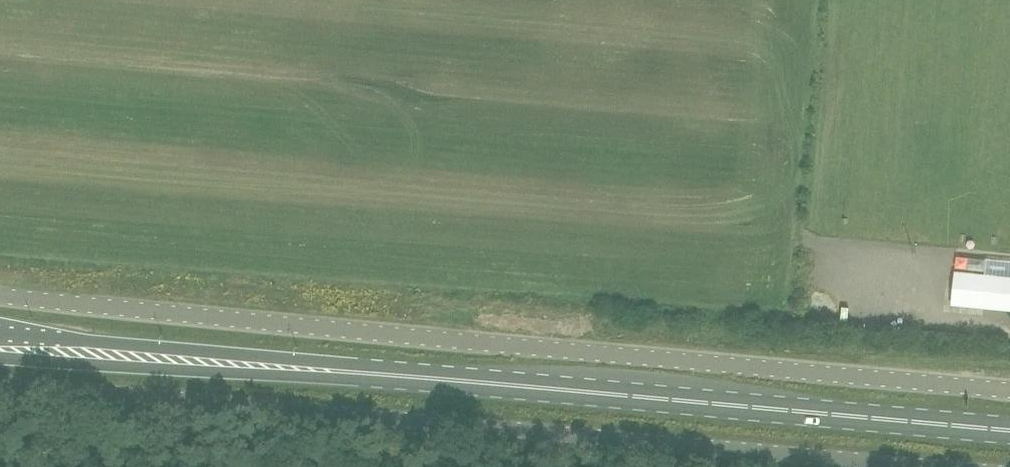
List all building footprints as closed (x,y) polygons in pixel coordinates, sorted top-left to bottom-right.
[(951,304),(1009,310),(1009,276),(955,270),(951,304)]
